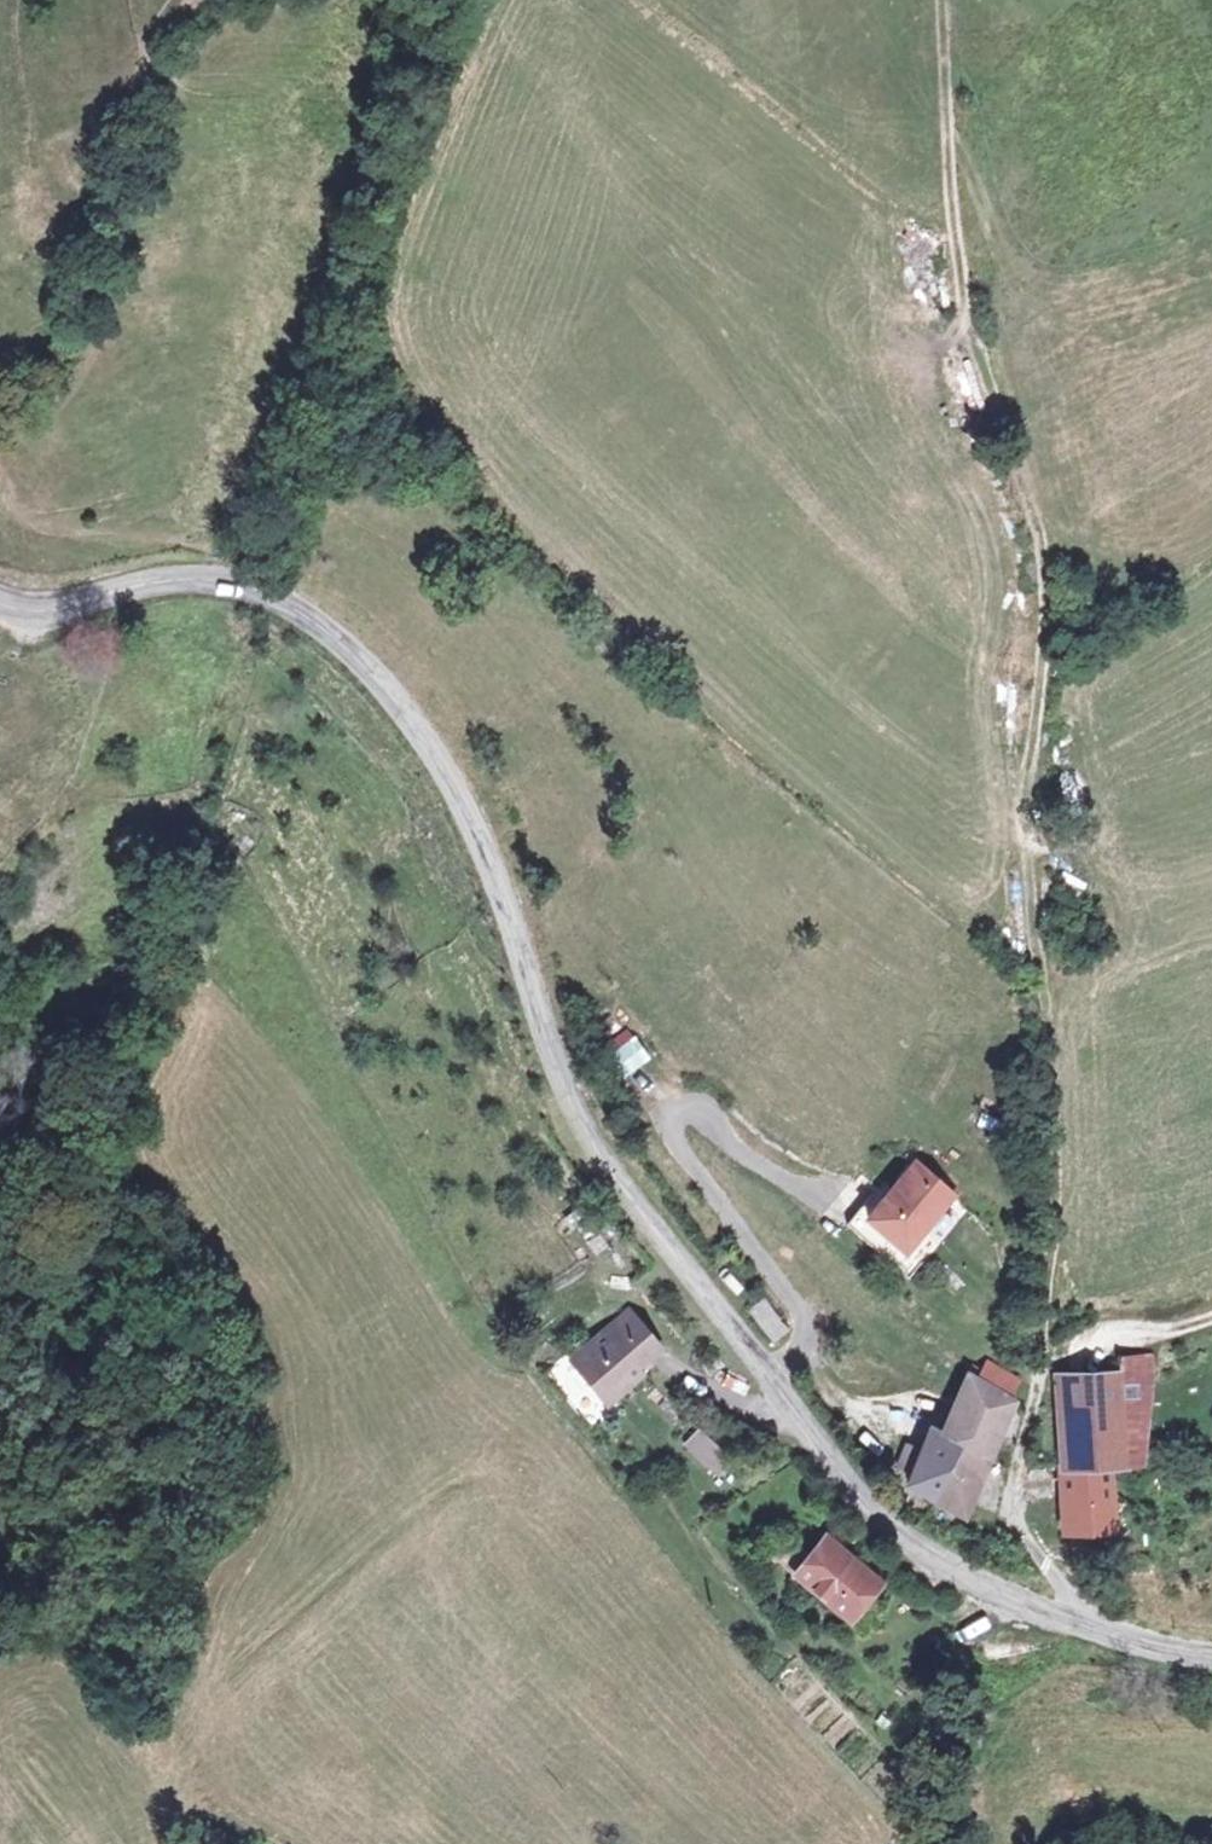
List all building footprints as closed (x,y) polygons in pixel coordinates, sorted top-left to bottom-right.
[(607,1053),(624,1078),(651,1059),(634,1035),(607,1053)] [(958,1198),(915,1161),(863,1220),(906,1257),(958,1198)] [(746,1309),(770,1344),(789,1332),(765,1297),(746,1309)] [(679,1354),(636,1299),(565,1354),(608,1409),(679,1354)] [(1142,1476),(1155,1364),(1050,1378),(1060,1537),(1109,1529),(1112,1477),(1142,1476)] [(1011,1403),(962,1378),(925,1419),(896,1491),(962,1529),(1011,1403)] [(742,1466),(696,1423),(676,1444),(721,1487),(742,1466)] [(883,1585),(817,1535),(784,1578),(851,1628),(883,1585)]
